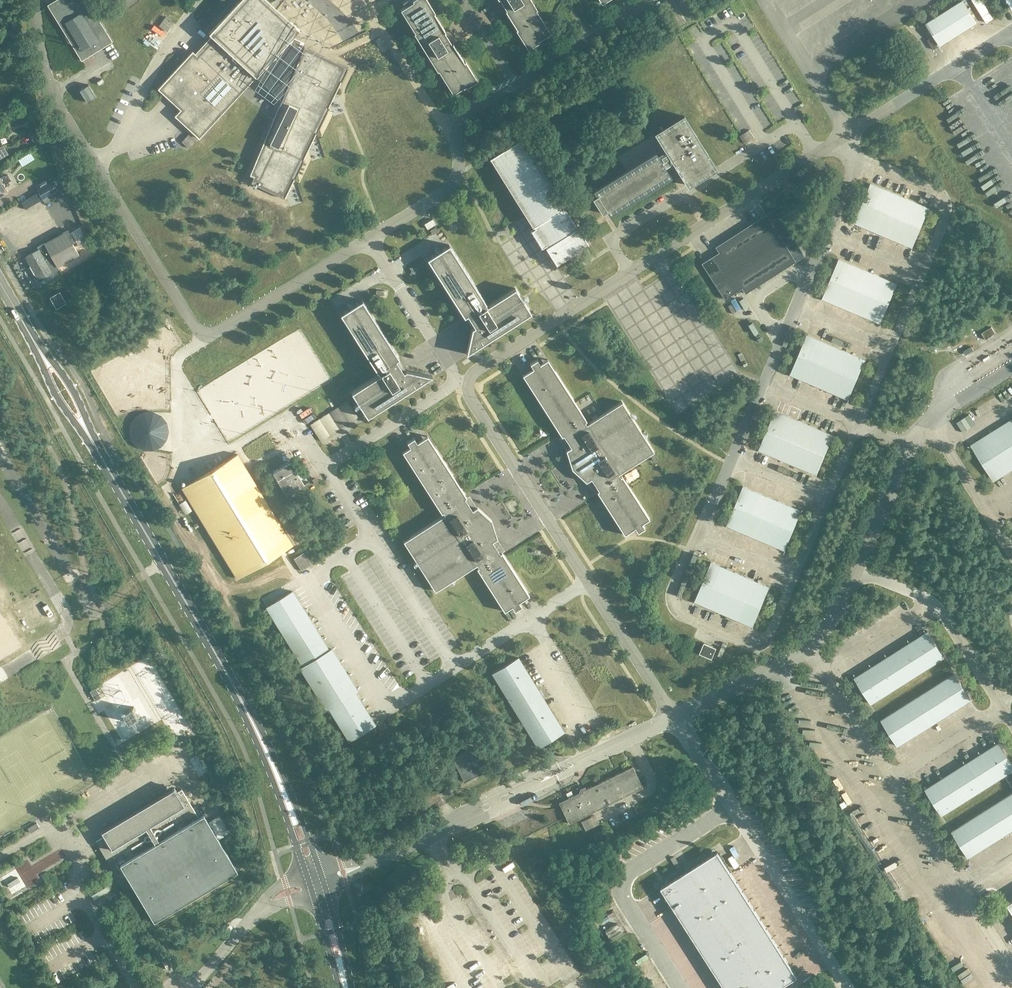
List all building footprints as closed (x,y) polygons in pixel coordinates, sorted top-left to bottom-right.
[(87,0),(56,0),(48,5),(47,5),(60,26),(61,25),(71,42),(77,52),(77,53),(82,60),(112,41),(108,34),(107,34),(91,7),(87,0)] [(184,61),(158,89),(180,109),(175,116),(182,122),(183,121),(186,123),(185,125),(199,138),(256,76),(281,99),(279,103),(280,104),(274,117),(250,175),(254,176),(251,182),(285,199),(286,198),(280,195),(289,176),(295,179),(304,159),(299,157),(311,131),(317,134),(329,107),(324,105),(336,79),(342,82),(348,68),(307,48),(304,47),(304,46),(304,45),(303,47),(289,41),(300,29),(291,21),(288,24),(262,0),(240,0),(209,33),(215,39),(199,57),(193,51),(184,61)] [(413,29),(415,27),(417,31),(414,33),(437,71),(441,69),(443,73),(441,74),(453,93),(466,86),(466,87),(477,80),(465,61),(465,62),(464,62),(453,43),(452,43),(452,44),(448,38),(449,38),(448,37),(448,38),(445,32),(446,32),(434,13),(435,13),(427,0),(412,0),(413,1),(401,9),(413,29)] [(503,4),(502,4),(503,5),(506,10),(505,10),(517,29),(516,29),(516,30),(528,49),(539,42),(538,41),(550,33),(538,14),(536,15),(534,11),(537,9),(531,0),(500,0),(503,4)] [(963,1),(926,24),(940,45),(977,22),(963,1)] [(197,22),(205,29),(209,25),(201,18),(197,22)] [(927,40),(933,50),(938,47),(933,37),(927,40)] [(96,97),(89,84),(80,90),(87,102),(96,97)] [(716,166),(697,136),(685,116),(684,117),(656,135),(656,134),(655,135),(664,150),(657,155),(656,153),(594,192),(596,195),(592,198),(602,213),(606,211),(608,214),(670,175),(668,172),(675,167),(686,185),(687,184),(686,184),(715,166),(715,167),(716,166)] [(33,140),(44,133),(40,125),(28,132),(33,140)] [(740,136),(745,144),(755,138),(750,130),(740,136)] [(182,141),(189,148),(196,141),(189,134),(182,141)] [(489,158),(490,158),(491,158),(533,226),(556,264),(557,264),(556,263),(587,243),(588,244),(589,244),(578,227),(577,227),(564,207),(565,207),(565,206),(522,138),(523,138),(523,137),(489,158)] [(5,175),(0,178),(0,197),(8,192),(5,187),(10,184),(9,182),(12,180),(8,175),(5,176),(5,175)] [(59,191),(53,180),(37,190),(43,200),(59,191)] [(871,184),(855,223),(912,247),(928,208),(871,184)] [(775,209),(767,214),(716,247),(720,252),(702,263),(725,299),(743,288),(746,294),(805,256),(775,209)] [(424,224),(428,229),(436,224),(433,219),(424,224)] [(30,264),(39,280),(60,269),(58,266),(79,255),(73,243),(75,242),(68,230),(38,247),(39,250),(27,257),(31,264),(30,264)] [(449,245),(427,259),(464,317),(467,315),(475,326),(472,328),(466,354),(531,313),(515,288),(487,306),(486,304),(486,303),(449,245)] [(896,284),(839,260),(823,299),(880,323),(896,284)] [(50,297),(56,309),(66,303),(60,292),(50,297)] [(362,300),(340,314),(377,373),(378,372),(380,374),(351,392),(367,417),(432,376),(406,370),(404,372),(396,360),(399,358),(362,300)] [(994,336),(993,335),(995,333),(991,327),(981,333),(985,339),(987,338),(988,340),(994,336)] [(807,336),(791,375),(848,399),(864,360),(807,336)] [(974,350),(973,350),(971,346),(964,351),(966,355),(974,350)] [(587,421),(555,371),(548,359),(540,364),(537,360),(530,364),(533,369),(522,375),(562,437),(563,436),(571,447),(566,450),(572,469),(586,482),(591,479),(598,490),(597,491),(624,535),(635,528),(638,532),(645,528),(642,523),(649,519),(622,475),(620,476),(619,474),(654,451),(622,402),(587,424),(585,422),(587,421)] [(320,441),(358,417),(347,401),(310,424),(320,441)] [(833,435),(776,411),(759,450),(816,474),(833,435)] [(162,416),(154,413),(145,413),(136,416),(131,424),(129,432),(131,441),(136,448),(145,452),(154,452),(162,448),(167,441),(169,432),(167,424),(162,416)] [(971,445),(994,481),(1011,469),(1011,420),(971,445)] [(467,497),(435,448),(427,436),(417,443),(414,438),(407,443),(410,447),(402,452),(442,513),(443,512),(445,515),(409,537),(441,587),(477,565),(478,567),(477,568),(504,611),(512,607),(515,611),(522,607),(519,602),(529,595),(502,552),(500,553),(493,542),(497,539),(492,520),(477,507),(472,510),(465,498),(467,497)] [(237,454),(182,488),(237,578),(292,544),(237,454)] [(272,472),(286,495),(304,485),(290,462),(272,472)] [(801,511),(744,487),(727,526),(784,550),(801,511)] [(294,558),(302,570),(311,564),(304,552),(294,558)] [(712,563),(696,601),(752,626),(769,587),(712,563)] [(328,708),(348,739),(349,741),(353,738),(356,743),(374,732),(371,727),(375,724),(355,691),(357,690),(331,648),(329,650),(293,591),(266,607),(303,666),(300,668),(326,709),(328,708)] [(928,631),(855,678),(871,704),(944,657),(928,631)] [(712,657),(716,648),(705,643),(701,652),(712,657)] [(564,731),(518,657),(492,673),(538,747),(564,731)] [(898,746),(971,699),(955,673),(881,720),(898,746)] [(94,689),(100,698),(105,695),(99,685),(94,689)] [(89,692),(95,701),(100,698),(94,689),(89,692)] [(925,789),(942,815),(1005,775),(1011,787),(1011,764),(998,743),(925,789)] [(464,781),(475,776),(481,773),(469,749),(453,757),(464,781)] [(620,798),(630,793),(643,787),(632,766),(586,789),(585,789),(586,791),(582,793),(581,795),(571,800),(563,804),(566,811),(564,813),(566,817),(569,823),(590,813),(590,812),(594,809),(595,807),(619,796),(620,798)] [(237,871),(203,814),(198,817),(182,789),(152,807),(153,809),(147,812),(148,815),(137,822),(134,817),(108,833),(109,836),(106,837),(105,836),(96,841),(119,880),(126,875),(153,921),(237,871)] [(952,831),(968,857),(1011,830),(1011,793),(952,831)] [(230,832),(220,815),(213,819),(223,836),(230,832)] [(28,828),(30,833),(40,827),(37,823),(28,828)] [(798,977),(718,852),(661,888),(725,987),(779,987),(798,977)] [(161,959),(167,968),(172,965),(167,955),(161,959)]
